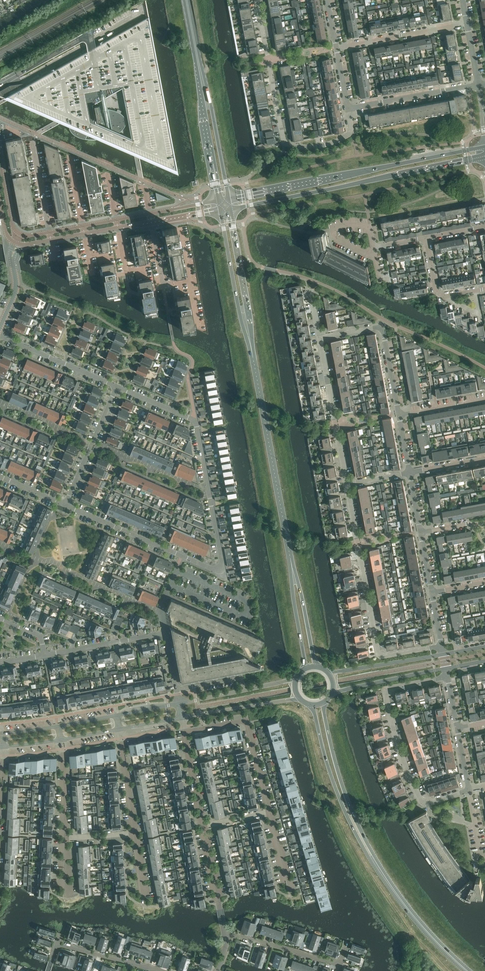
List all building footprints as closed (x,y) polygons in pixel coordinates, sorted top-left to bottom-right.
[(250,9),(249,2),(238,4),(239,11),(250,9)] [(448,3),(446,4),(445,2),(437,4),(438,10),(449,8),(448,3)] [(252,16),(251,16),(250,10),(250,9),(239,11),(241,18),(252,16)] [(440,22),(440,23),(449,21),(448,19),(451,19),(450,14),(439,16),(441,22),(440,22)] [(253,23),(251,17),(252,17),(252,16),(241,18),(242,25),(253,23)] [(255,30),(254,30),(253,24),(253,23),(242,25),(243,33),(255,30)] [(0,91),(0,95),(6,98),(8,97),(59,119),(79,108),(125,82),(137,149),(176,166),(176,169),(177,169),(170,135),(171,138),(162,134),(158,144),(153,155),(151,155),(156,143),(151,116),(159,112),(151,66),(148,68),(141,32),(130,27),(96,47),(88,51),(79,56),(24,87),(23,83),(10,85),(0,91)] [(256,37),(255,38),(254,31),(255,31),(255,30),(243,33),(245,40),(256,38),(256,37)] [(354,39),(359,38),(358,36),(357,30),(348,32),(350,37),(354,37),(354,39)] [(451,32),(442,34),(443,34),(444,41),(455,39),(454,34),(451,34),(451,32)] [(317,41),(318,43),(322,42),(322,41),(326,40),(325,34),(316,36),(317,41)] [(258,44),(257,45),(255,38),(256,38),(245,40),(246,47),(258,45),(258,44)] [(454,50),(456,49),(456,44),(445,46),(446,53),(454,51),(454,50)] [(247,52),(244,53),(239,55),(237,55),(237,56),(242,58),(254,56),(254,53),(259,52),(259,51),(258,52),(257,45),(258,45),(246,47),(247,52)] [(360,49),(353,50),(353,51),(354,51),(355,52),(352,53),(353,58),(362,57),(361,51),(360,49)] [(454,51),(446,53),(448,64),(456,62),(454,51)] [(321,61),(319,61),(320,67),(322,66),(331,65),(330,59),(325,60),(325,58),(321,59),(321,60),(321,61)] [(459,64),(457,64),(456,62),(448,64),(450,71),(460,69),(459,64)] [(264,79),(263,79),(262,72),(263,72),(259,73),(258,69),(241,72),(241,77),(243,76),(249,76),(251,76),(252,81),(264,79)] [(452,83),(460,81),(460,80),(462,79),(461,74),(451,76),(452,83)] [(265,86),(264,86),(263,79),(264,79),(252,81),(254,88),(265,86)] [(266,93),(264,86),(265,86),(254,88),(255,95),(266,93)] [(370,96),(369,90),(360,92),(361,98),(363,97),(363,99),(362,99),(362,100),(369,98),(369,96),(370,96)] [(268,100),(267,100),(266,93),(255,95),(256,102),(268,100)] [(468,109),(465,95),(453,97),(454,99),(367,115),(367,114),(365,115),(365,119),(368,119),(370,127),(451,112),(451,113),(456,112),(456,111),(468,109)] [(269,107),(268,107),(267,101),(268,100),(256,102),(258,109),(269,107)] [(270,114),(268,108),(269,108),(269,107),(258,109),(259,116),(270,114)] [(108,111),(104,111),(107,126),(111,125),(112,129),(118,132),(118,133),(119,133),(120,132),(121,131),(122,131),(122,130),(123,129),(124,128),(124,127),(125,127),(125,126),(125,125),(126,124),(126,123),(126,122),(126,121),(126,120),(126,119),(125,119),(125,118),(124,117),(124,116),(123,115),(122,114),(120,113),(119,113),(119,112),(117,112),(116,111),(115,111),(113,110),(111,110),(109,109),(108,109),(108,110),(108,111)] [(272,121),(271,122),(270,115),(270,114),(259,116),(260,124),(272,122),(272,121)] [(84,139),(85,139),(89,130),(95,132),(94,125),(75,117),(76,117),(75,116),(75,117),(74,117),(73,118),(72,119),(72,120),(71,120),(71,121),(71,122),(70,122),(70,123),(70,124),(69,125),(69,126),(69,127),(69,128),(69,129),(70,130),(70,131),(71,132),(72,133),(73,133),(74,135),(75,135),(76,136),(77,137),(79,138),(81,138),(83,139),(84,139)] [(273,128),(272,129),(271,122),(272,122),(260,124),(262,131),(273,129),(273,128)] [(275,135),(274,136),(272,129),(273,129),(262,131),(263,138),(275,136),(275,135)] [(255,150),(272,147),(272,144),(276,143),(275,143),(274,136),(275,136),(263,138),(264,143),(261,143),(256,146),(254,146),(255,150)] [(28,170),(22,138),(6,141),(11,169),(13,169),(13,172),(12,172),(13,178),(27,175),(26,171),(28,170)] [(58,149),(44,143),(50,179),(51,178),(52,181),(51,181),(58,218),(61,217),(61,218),(71,217),(58,149)] [(101,184),(99,184),(96,166),(81,160),(84,176),(85,176),(91,213),(104,211),(100,191),(102,191),(101,184)] [(28,175),(13,178),(22,226),(37,223),(28,175)] [(119,176),(121,187),(125,207),(138,204),(134,182),(119,176)] [(157,201),(170,198),(155,192),(157,201)] [(484,219),(484,203),(477,205),(477,206),(473,207),(473,206),(469,206),(472,221),(476,221),(476,220),(480,219),(480,221),(480,219),(484,218),(484,219)] [(186,277),(177,228),(164,230),(173,280),(186,277)] [(336,251),(326,246),(328,242),(329,242),(327,233),(327,232),(326,232),(325,232),(324,233),(310,236),(313,250),(315,257),(321,256),(319,259),(323,261),(323,260),(366,282),(367,281),(371,283),(371,284),(370,277),(369,277),(371,274),(369,273),(368,266),(367,266),(367,267),(366,266),(366,268),(335,252),(336,251)] [(66,263),(70,282),(82,280),(79,261),(78,261),(77,256),(78,256),(76,246),(63,249),(65,259),(66,258),(67,263),(66,263)] [(420,247),(414,248),(416,257),(421,256),(423,255),(422,251),(421,251),(420,247)] [(116,273),(114,263),(101,265),(103,275),(104,275),(105,280),(104,280),(107,298),(120,296),(117,277),(116,278),(115,273),(116,273)] [(158,312),(154,294),(153,294),(153,289),(151,279),(139,282),(141,291),(142,296),(141,296),(145,315),(158,312)] [(428,292),(428,289),(429,289),(428,279),(420,281),(423,293),(428,292)] [(301,286),(291,287),(292,295),(300,294),(300,293),(298,292),(298,291),(302,290),(301,285),(301,286)] [(299,296),(300,294),(292,295),(290,295),(291,303),(304,300),(303,296),(299,296)] [(37,308),(40,301),(30,296),(29,298),(27,297),(25,302),(37,308)] [(195,329),(189,296),(176,298),(183,331),(195,329)] [(334,302),(336,303),(330,305),(329,300),(323,296),(323,297),(326,311),(344,308),(345,307),(338,304),(338,303),(337,303),(334,302)] [(301,306),(305,305),(304,300),(291,303),(292,310),(295,310),(302,308),(301,306)] [(442,317),(448,316),(447,309),(448,309),(447,307),(444,307),(442,307),(441,302),(441,303),(439,303),(441,317),(442,317)] [(23,306),(21,311),(33,316),(36,310),(26,305),(25,307),(23,306)] [(449,321),(455,320),(454,313),(455,312),(455,311),(452,311),(450,311),(449,306),(448,306),(448,307),(447,307),(448,309),(447,309),(448,316),(449,321)] [(53,315),(65,320),(67,315),(65,314),(66,312),(56,308),(53,315)] [(302,311),(302,309),(302,308),(295,310),(296,317),(307,315),(306,310),(302,311)] [(459,315),(459,314),(457,315),(456,310),(455,311),(455,312),(454,313),(455,320),(456,325),(456,324),(463,323),(461,316),(462,316),(462,314),(459,315)] [(364,318),(357,319),(356,314),(357,314),(351,311),(352,314),(353,320),(354,325),(372,322),(373,322),(366,318),(366,317),(364,318),(362,316),(362,317),(364,318)] [(463,313),(463,314),(462,314),(462,316),(461,316),(463,323),(464,329),(464,328),(470,327),(469,320),(470,320),(470,318),(467,319),(466,318),(464,319),(463,313)] [(26,324),(29,317),(22,314),(21,316),(20,315),(17,320),(26,324)] [(304,321),(308,320),(307,315),(296,317),(298,325),(305,323),(304,321)] [(49,323),(61,329),(63,324),(62,323),(62,321),(52,317),(49,323)] [(471,332),(477,331),(478,331),(476,324),(477,324),(477,322),(474,323),(474,322),(472,322),(471,317),(471,318),(470,318),(470,320),(469,320),(470,327),(471,332)] [(94,333),(97,326),(87,321),(87,323),(85,322),(82,327),(94,333)] [(484,326),(481,326),(479,326),(478,321),(478,322),(477,322),(477,324),(476,324),(478,331),(477,331),(478,336),(479,336),(484,335),(484,333),(484,326)] [(13,329),(25,334),(28,327),(18,323),(18,324),(16,324),(13,329)] [(305,326),(304,326),(305,323),(298,325),(299,332),(309,330),(309,325),(305,326)] [(48,333),(57,337),(60,332),(58,332),(59,330),(51,327),(48,333)] [(79,336),(88,340),(91,333),(83,330),(83,332),(81,331),(79,336)] [(306,335),(310,335),(309,330),(299,332),(297,332),(298,340),(300,339),(308,338),(306,336),(306,335)] [(125,340),(123,339),(124,337),(114,333),(111,340),(123,345),(125,340)] [(45,334),(42,341),(47,343),(54,346),(56,341),(54,340),(55,339),(47,335),(45,334)] [(421,346),(415,343),(415,342),(413,342),(411,341),(412,342),(406,344),(405,339),(406,339),(399,335),(399,336),(402,350),(421,347),(421,346)] [(307,341),(307,340),(308,338),(300,339),(302,347),(312,345),(311,340),(307,341)] [(77,340),(75,345),(87,350),(90,343),(80,339),(79,341),(77,340)] [(120,346),(113,343),(110,350),(119,354),(121,349),(119,348),(120,346)] [(309,350),(313,349),(312,345),(302,347),(303,354),(311,353),(311,352),(309,351),(309,350)] [(71,354),(80,358),(83,351),(76,348),(75,350),(73,349),(71,354)] [(156,359),(159,353),(149,348),(148,350),(146,349),(144,354),(156,359)] [(426,362),(443,359),(444,359),(443,358),(439,355),(438,354),(437,354),(434,353),(434,354),(436,355),(430,356),(429,351),(430,351),(423,348),(426,362)] [(2,355),(14,360),(17,353),(7,349),(6,351),(4,350),(2,355)] [(116,355),(109,352),(106,359),(115,363),(117,358),(115,357),(116,355)] [(310,355),(311,353),(303,354),(304,361),(315,359),(314,355),(310,355)] [(152,368),(155,361),(145,357),(144,359),(142,358),(140,363),(152,368)] [(10,369),(13,362),(3,358),(2,359),(0,359),(0,360),(0,365),(10,369)] [(465,369),(459,366),(458,364),(457,365),(454,364),(456,365),(450,366),(449,361),(443,358),(444,359),(443,359),(446,373),(464,369),(465,369)] [(28,373),(29,370),(32,362),(27,359),(23,370),(28,373)] [(112,364),(102,359),(99,366),(111,371),(113,366),(112,365),(112,364)] [(312,365),(316,364),(315,359),(304,361),(306,369),(313,367),(312,365)] [(185,366),(185,364),(175,360),(172,367),(184,372),(186,367),(185,366)] [(29,370),(33,372),(37,364),(32,362),(29,370)] [(33,372),(32,375),(37,377),(42,366),(37,364),(33,372)] [(42,379),(43,376),(46,368),(42,366),(37,377),(42,379)] [(145,376),(148,369),(141,366),(140,367),(138,367),(136,372),(145,376)] [(4,377),(6,378),(9,371),(0,367),(0,375),(4,377)] [(313,370),(313,368),(313,367),(306,369),(307,376),(318,374),(317,369),(313,370)] [(43,376),(47,378),(51,370),(46,368),(43,376)] [(181,375),(181,373),(171,369),(168,375),(180,381),(183,375),(181,375)] [(47,378),(46,381),(51,383),(56,372),(51,370),(47,378)] [(213,370),(204,372),(206,379),(214,378),(214,374),(215,374),(215,370),(213,370)] [(56,385),(57,382),(59,383),(61,377),(61,378),(62,376),(60,375),(61,374),(56,372),(51,383),(56,385)] [(315,380),(319,379),(318,374),(307,376),(305,377),(306,384),(316,382),(315,380)] [(147,379),(137,375),(136,376),(135,375),(132,381),(144,386),(147,379)] [(483,383),(482,378),(483,378),(477,375),(479,390),(484,389),(484,383),(483,383)] [(61,384),(60,387),(65,389),(70,378),(65,376),(64,379),(61,378),(61,377),(59,383),(61,384)] [(177,383),(178,382),(168,377),(165,384),(176,389),(179,384),(177,383)] [(217,377),(214,378),(206,379),(207,384),(194,386),(194,389),(207,387),(216,385),(215,382),(217,381),(216,378),(217,377)] [(70,391),(71,388),(74,380),(70,378),(65,389),(70,391)] [(71,388),(76,390),(79,382),(74,380),(71,388)] [(316,385),(315,385),(316,382),(306,384),(308,391),(310,391),(320,389),(320,384),(316,385)] [(218,384),(216,385),(207,387),(208,394),(217,392),(216,389),(218,389),(217,385),(218,385),(218,384)] [(174,391),(164,386),(161,393),(173,398),(175,393),(173,392),(174,391)] [(100,392),(101,390),(94,387),(91,394),(100,398),(102,393),(100,392)] [(317,394),(321,394),(320,389),(310,391),(311,398),(319,397),(317,395),(317,394)] [(11,396),(9,401),(14,403),(18,395),(13,392),(13,393),(11,396)] [(19,392),(18,395),(14,403),(19,405),(24,394),(19,392)] [(219,392),(217,392),(208,394),(210,401),(218,400),(218,396),(219,396),(219,392)] [(24,394),(19,405),(24,407),(28,396),(24,394)] [(96,406),(98,401),(96,400),(97,399),(87,394),(84,401),(96,406)] [(31,409),(32,407),(34,402),(32,401),(33,398),(28,396),(24,407),(29,409),(29,408),(31,409)] [(318,400),(318,399),(319,397),(311,398),(313,405),(313,406),(323,404),(322,399),(318,400)] [(221,399),(218,400),(210,401),(211,409),(220,407),(219,404),(221,403),(220,400),(221,400),(221,399)] [(133,412),(136,405),(126,401),(125,403),(123,402),(121,407),(133,412)] [(34,408),(33,411),(38,413),(41,405),(34,402),(32,407),(34,408)] [(93,409),(93,408),(83,403),(80,410),(92,415),(94,410),(93,409)] [(322,412),(325,411),(323,404),(313,406),(313,405),(310,406),(312,414),(314,413),(322,412)] [(41,405),(38,413),(42,415),(46,407),(41,405)] [(46,407),(42,415),(47,417),(51,409),(50,409),(51,407),(50,406),(48,405),(47,406),(46,407)] [(355,405),(344,407),(345,412),(349,412),(350,414),(357,414),(355,405)] [(222,407),(220,407),(211,409),(213,416),(221,415),(221,414),(221,411),(222,411),(222,407)] [(51,409),(47,417),(52,419),(55,411),(51,409)] [(61,423),(66,412),(61,410),(60,413),(56,421),(61,423)] [(126,420),(129,413),(122,410),(121,411),(119,411),(117,416),(126,420)] [(55,411),(52,419),(56,421),(60,413),(55,411)] [(142,418),(141,422),(146,424),(147,421),(150,413),(146,411),(143,416),(142,418)] [(79,412),(76,419),(88,424),(91,419),(89,418),(90,416),(79,412)] [(314,413),(312,414),(313,419),(315,418),(316,421),(326,419),(325,414),(321,414),(322,412),(314,413)] [(147,421),(146,424),(150,426),(152,424),(155,415),(150,413),(147,421)] [(223,414),(221,414),(221,415),(213,416),(214,424),(223,422),(222,418),(224,418),(223,414)] [(155,415),(152,424),(156,425),(156,426),(160,417),(155,415)] [(417,428),(417,429),(421,428),(420,423),(426,422),(425,415),(415,417),(416,424),(417,428)] [(156,425),(155,428),(160,430),(161,428),(165,419),(160,417),(156,426),(156,425)] [(125,430),(128,423),(118,418),(117,420),(115,419),(113,424),(125,430)] [(7,419),(4,428),(8,430),(12,421),(7,419)] [(171,425),(170,425),(168,424),(169,421),(165,419),(161,428),(168,431),(171,425)] [(8,430),(7,432),(12,435),(13,432),(16,423),(12,421),(8,430)] [(76,421),(73,428),(84,433),(87,428),(85,427),(86,425),(76,421)] [(13,432),(17,434),(18,434),(21,425),(16,423),(13,432)] [(174,423),(173,424),(171,423),(170,425),(171,425),(168,431),(175,434),(179,425),(174,423)] [(17,434),(16,436),(21,439),(22,436),(26,428),(21,425),(18,434),(17,434)] [(175,434),(174,436),(179,439),(180,436),(183,427),(179,425),(175,434)] [(112,428),(109,433),(119,437),(121,438),(124,432),(122,430),(114,427),(113,429),(112,428)] [(186,434),(188,430),(183,427),(180,436),(190,440),(189,435),(186,434)] [(26,428),(22,436),(27,438),(30,430),(26,428)] [(358,435),(360,435),(359,429),(356,430),(356,428),(351,429),(351,431),(348,431),(349,436),(358,435)] [(417,429),(418,434),(419,440),(429,438),(428,432),(422,433),(421,428),(417,429)] [(226,429),(224,429),(215,431),(217,438),(225,437),(225,433),(226,433),(226,429)] [(35,433),(35,432),(30,430),(27,438),(33,441),(36,435),(37,433),(35,433)] [(38,436),(36,435),(33,441),(36,442),(35,445),(40,447),(41,444),(44,436),(40,433),(38,436)] [(329,434),(318,436),(320,444),(331,442),(330,439),(329,434)] [(44,436),(41,444),(46,446),(49,438),(44,436)] [(120,440),(110,436),(110,438),(108,437),(106,442),(117,447),(120,440)] [(228,436),(225,437),(217,438),(218,446),(227,444),(226,441),(228,440),(227,437),(228,437),(228,436)] [(46,446),(44,449),(49,451),(50,448),(54,440),(49,438),(46,446)] [(424,445),(430,444),(429,438),(419,440),(420,446),(421,446),(422,451),(421,451),(425,450),(424,445)] [(130,448),(128,452),(132,454),(136,446),(137,444),(132,442),(131,445),(130,448)] [(331,445),(331,442),(320,444),(321,451),(332,449),(331,445)] [(65,451),(75,455),(77,450),(75,449),(76,448),(68,444),(65,451)] [(229,444),(227,444),(218,446),(219,453),(228,452),(228,451),(227,448),(229,448),(228,444),(229,444)] [(137,456),(141,448),(136,446),(132,454),(137,456)] [(142,458),(145,450),(141,448),(137,456),(142,458)] [(333,453),(332,453),(332,449),(321,451),(323,458),(333,456),(333,453)] [(145,450),(142,458),(146,460),(150,452),(145,450)] [(433,454),(426,455),(425,450),(421,451),(422,451),(423,456),(422,456),(423,463),(434,461),(433,454)] [(230,451),(228,451),(228,452),(219,453),(221,461),(229,459),(229,455),(230,455),(230,451)] [(150,452),(146,460),(151,463),(155,454),(150,452)] [(65,453),(62,460),(71,464),(73,459),(71,458),(72,456),(65,453)] [(156,465),(159,456),(155,454),(151,463),(156,465)] [(7,465),(6,465),(9,459),(2,456),(0,461),(0,465),(3,467),(4,466),(6,467),(7,465)] [(161,467),(164,458),(159,456),(156,465),(161,467)] [(333,460),(334,459),(333,456),(323,458),(324,466),(334,464),(333,460)] [(165,469),(169,460),(164,458),(161,467),(165,469)] [(170,458),(169,460),(165,469),(170,471),(175,460),(170,458)] [(232,459),(232,458),(229,459),(221,461),(222,468),(231,466),(230,463),(232,462),(231,459),(232,459)] [(9,466),(8,469),(12,471),(16,463),(9,459),(6,465),(7,465),(9,466)] [(111,463),(101,459),(100,460),(98,459),(96,465),(108,470),(111,463)] [(17,460),(16,463),(12,471),(17,473),(21,465),(22,462),(17,460)] [(58,461),(55,468),(67,473),(69,468),(67,467),(68,465),(58,461)] [(198,483),(196,470),(191,468),(192,465),(182,461),(181,464),(176,462),(172,472),(198,483)] [(336,468),(335,468),(334,464),(324,466),(325,473),(336,471),(336,468)] [(21,465),(17,473),(22,475),(25,467),(21,465)] [(233,466),(231,466),(222,468),(224,475),(232,474),(232,470),(233,470),(233,466)] [(25,467),(22,475),(27,477),(30,469),(25,467)] [(94,468),(92,473),(104,479),(107,472),(97,467),(96,469),(94,468)] [(36,481),(41,470),(36,468),(35,471),(31,479),(36,481)] [(30,469),(27,477),(31,479),(35,471),(30,469)] [(122,469),(117,480),(122,483),(127,472),(122,469)] [(54,470),(51,477),(63,482),(65,477),(63,476),(64,474),(54,470)] [(336,474),(337,474),(336,471),(325,473),(327,480),(337,479),(336,474)] [(127,472),(122,483),(127,485),(132,474),(127,472)] [(234,473),(232,474),(224,475),(225,483),(234,481),(233,478),(235,477),(234,474),(234,473)] [(132,474),(127,485),(131,487),(136,476),(132,474)] [(431,483),(438,482),(437,475),(426,477),(427,484),(428,484),(429,488),(428,488),(428,489),(432,488),(431,483)] [(100,487),(103,481),(93,476),(92,478),(90,477),(88,482),(100,487)] [(136,489),(138,486),(137,486),(141,478),(136,476),(131,487),(136,489)] [(138,486),(142,488),(146,480),(141,478),(137,486),(138,486)] [(47,485),(59,491),(61,485),(60,485),(60,483),(50,479),(47,485)] [(338,483),(337,479),(327,480),(328,488),(339,486),(338,483)] [(142,488),(141,491),(146,493),(150,482),(146,480),(142,488)] [(236,480),(234,481),(225,483),(226,490),(235,489),(235,488),(234,485),(236,485),(235,481),(236,481),(236,480)] [(150,482),(146,493),(150,495),(155,484),(150,482)] [(155,484),(150,495),(155,497),(160,486),(155,484)] [(96,496),(99,489),(89,485),(88,487),(86,486),(84,491),(96,496)] [(160,499),(161,496),(164,488),(160,486),(155,497),(160,499)] [(339,489),(340,489),(339,486),(328,488),(329,495),(340,493),(339,489)] [(161,496),(165,498),(169,490),(164,488),(161,496)] [(237,488),(235,488),(235,489),(226,490),(227,495),(215,497),(215,500),(236,496),(236,492),(237,492),(237,488)] [(440,498),(439,492),(433,493),(432,488),(428,489),(429,489),(430,494),(429,494),(430,500),(440,498)] [(11,494),(9,493),(9,492),(4,490),(0,499),(0,501),(4,503),(5,500),(7,501),(10,496),(11,494)] [(169,503),(170,500),(174,492),(169,490),(165,498),(164,501),(169,503)] [(180,498),(177,497),(179,494),(174,492),(170,500),(178,504),(180,498)] [(341,498),(340,493),(329,495),(331,503),(342,501),(341,498)] [(12,497),(10,496),(7,501),(10,502),(8,505),(13,507),(18,496),(13,494),(12,497)] [(92,505),(95,498),(85,494),(84,495),(83,495),(80,500),(92,505)] [(18,496),(13,507),(18,509),(23,498),(18,496)] [(183,496),(182,497),(181,496),(180,498),(178,504),(177,506),(183,509),(184,506),(188,498),(183,496)] [(23,511),(28,500),(23,498),(18,509),(23,511)] [(188,498),(184,506),(189,508),(192,500),(188,498)] [(435,505),(441,504),(440,498),(430,500),(431,506),(432,506),(433,511),(432,511),(436,510),(435,505)] [(472,506),(470,499),(468,499),(468,501),(465,501),(466,506),(461,506),(462,508),(463,517),(484,513),(484,504),(472,506)] [(109,513),(114,502),(109,500),(104,511),(109,513)] [(192,500),(189,508),(194,510),(197,502),(192,500)] [(342,504),(342,501),(331,503),(332,510),(342,508),(342,504)] [(114,502),(109,513),(114,515),(118,504),(114,502)] [(204,515),(203,510),(200,509),(202,504),(197,502),(194,510),(193,513),(202,517),(203,514),(204,515)] [(240,503),(237,503),(229,505),(230,512),(239,511),(238,507),(240,507),(239,503),(240,503)] [(118,504),(114,515),(118,517),(122,509),(123,506),(118,504)] [(51,510),(40,505),(38,510),(49,515),(51,510)] [(333,513),(331,514),(332,518),(334,518),(333,517),(344,515),(344,512),(343,512),(342,508),(332,510),(333,513)] [(122,509),(118,517),(123,519),(127,511),(122,509)] [(36,515),(47,520),(49,515),(38,510),(36,515)] [(241,510),(239,511),(230,512),(232,520),(240,518),(240,515),(242,514),(241,511),(241,510)] [(443,514),(437,515),(436,510),(432,511),(433,511),(434,516),(433,516),(434,523),(445,521),(443,514)] [(127,511),(123,519),(128,521),(131,513),(127,511)] [(131,513),(128,521),(132,523),(136,515),(131,513)] [(34,519),(45,524),(47,520),(36,515),(34,519)] [(137,525),(141,517),(136,515),(132,523),(137,525)] [(344,519),(345,518),(344,515),(333,517),(334,518),(335,525),(345,523),(344,519)] [(142,527),(145,519),(141,517),(137,525),(142,527)] [(151,518),(150,521),(146,529),(151,531),(156,520),(151,518)] [(243,518),(240,518),(232,520),(233,527),(242,525),(241,522),(243,522),(242,518),(243,518)] [(32,524),(43,529),(45,524),(34,519),(32,524)] [(146,529),(150,521),(145,519),(142,527),(146,529)] [(156,533),(159,525),(161,522),(156,520),(151,531),(156,533)] [(347,527),(346,527),(345,523),(335,525),(336,532),(347,530),(347,527)] [(30,529),(33,530),(41,534),(43,529),(32,524),(30,529)] [(165,534),(168,526),(165,525),(164,527),(159,525),(156,533),(161,535),(162,533),(165,534)] [(244,525),(242,525),(233,527),(235,535),(243,533),(243,529),(244,529),(244,525)] [(10,542),(15,531),(9,528),(8,531),(5,539),(10,542)] [(210,545),(205,543),(206,540),(196,536),(195,538),(172,528),(167,538),(212,558),(210,545)] [(4,529),(0,537),(5,539),(8,531),(4,529)] [(33,530),(31,534),(31,535),(39,538),(41,534),(33,530)] [(336,532),(334,532),(335,537),(337,536),(338,540),(348,538),(347,533),(348,533),(347,530),(336,532)] [(245,532),(243,533),(235,535),(236,542),(245,540),(244,537),(246,537),(245,533),(246,533),(245,532)] [(31,534),(28,533),(26,538),(37,543),(39,538),(31,535),(31,534)] [(115,538),(104,533),(102,538),(113,543),(115,538)] [(438,544),(439,544),(440,548),(439,548),(439,549),(443,548),(443,543),(448,542),(447,535),(437,537),(438,544)] [(24,543),(35,548),(37,543),(26,538),(24,543)] [(108,546),(111,547),(113,543),(102,538),(100,542),(108,546)] [(247,540),(245,540),(236,542),(237,549),(246,548),(245,544),(247,544),(246,540),(247,540)] [(106,551),(106,550),(108,546),(100,542),(98,547),(106,551)] [(22,548),(33,552),(35,548),(24,543),(22,548)] [(126,543),(121,554),(126,556),(131,545),(126,543)] [(131,545),(126,556),(131,558),(135,547),(131,545)] [(383,553),(381,546),(374,548),(375,549),(370,550),(371,555),(383,553)] [(96,552),(107,557),(109,552),(106,550),(106,551),(98,547),(96,552)] [(135,560),(137,558),(140,549),(135,547),(131,558),(135,560)] [(248,547),(246,548),(237,549),(239,557),(247,555),(247,552),(248,551),(248,548),(248,547)] [(439,549),(440,549),(441,554),(440,554),(441,560),(452,558),(450,552),(444,553),(443,548),(439,549)] [(140,549),(137,558),(141,560),(145,551),(140,549)] [(151,557),(149,556),(150,554),(145,551),(141,560),(148,563),(149,563),(151,557)] [(96,552),(94,556),(102,560),(105,561),(107,557),(96,552)] [(342,557),(341,557),(342,562),(352,560),(351,557),(352,556),(351,556),(351,555),(351,552),(340,554),(341,554),(342,557)] [(148,563),(147,566),(154,569),(159,558),(154,555),(153,556),(152,555),(151,557),(149,563),(148,563)] [(250,555),(247,555),(239,557),(240,564),(249,562),(248,559),(250,559),(249,555),(250,555)] [(92,561),(100,565),(102,560),(94,556),(92,561)] [(159,558),(154,569),(159,571),(163,560),(159,558)] [(442,566),(443,566),(444,571),(443,571),(448,570),(447,565),(453,564),(452,558),(441,560),(442,566)] [(163,560),(159,571),(163,573),(168,562),(163,560)] [(353,566),(353,565),(353,564),(353,565),(352,561),(352,560),(342,562),(343,568),(344,568),(344,570),(343,571),(344,571),(354,569),(353,566)] [(103,566),(100,565),(92,561),(90,566),(101,571),(103,566)] [(168,575),(173,564),(168,562),(163,573),(168,575)] [(251,562),(249,562),(240,564),(241,571),(250,570),(249,566),(251,566),(250,562),(251,562)] [(11,569),(14,570),(23,574),(26,569),(23,568),(24,566),(20,564),(19,566),(14,564),(11,569)] [(88,570),(99,575),(101,571),(90,566),(88,570)] [(252,570),(252,569),(250,570),(241,571),(243,579),(251,577),(251,574),(252,573),(252,570)] [(14,570),(12,575),(21,579),(23,574),(14,570)] [(85,575),(96,580),(99,575),(88,570),(85,575)] [(443,571),(444,571),(445,576),(444,576),(445,583),(456,581),(455,574),(454,574),(449,575),(448,570),(443,571)] [(356,580),(355,580),(355,576),(354,575),(355,575),(354,571),(341,574),(343,582),(356,580)] [(113,573),(108,584),(113,586),(118,576),(113,573)] [(7,579),(10,580),(19,584),(21,579),(12,575),(9,574),(7,579)] [(41,589),(42,586),(46,578),(46,577),(41,575),(36,587),(41,589)] [(117,589),(122,578),(118,576),(113,586),(117,589)] [(42,586),(41,589),(46,591),(51,580),(46,578),(42,586)] [(122,591),(127,580),(122,578),(117,589),(122,591)] [(19,584),(10,580),(8,585),(17,589),(19,584)] [(51,580),(46,591),(51,593),(52,591),(56,582),(51,580)] [(131,585),(132,582),(127,580),(122,591),(127,593),(130,584),(131,585)] [(356,585),(356,584),(357,584),(356,584),(355,580),(356,580),(343,582),(344,591),(357,588),(357,585),(356,585)] [(51,593),(56,595),(61,584),(56,582),(52,591),(51,593)] [(66,586),(61,584),(56,595),(61,598),(66,586)] [(132,595),(133,592),(136,593),(138,588),(131,585),(130,584),(127,593),(132,595)] [(17,589),(8,585),(6,590),(14,594),(17,589)] [(66,586),(61,598),(66,600),(67,597),(71,588),(66,586)] [(72,599),(73,597),(75,598),(77,593),(75,593),(76,591),(71,588),(67,597),(72,599)] [(136,597),(155,605),(159,597),(140,588),(136,597)] [(6,590),(3,589),(1,594),(12,599),(14,594),(6,590)] [(358,591),(345,593),(346,602),(349,601),(360,599),(359,599),(358,596),(359,595),(358,595),(358,594),(359,594),(358,591)] [(79,592),(78,594),(77,593),(75,598),(76,599),(75,601),(81,603),(84,594),(79,592)] [(1,600),(10,604),(10,603),(12,599),(1,594),(0,595),(0,599),(1,600)] [(84,594),(81,603),(85,605),(89,596),(84,594)] [(451,608),(450,608),(450,609),(455,608),(454,603),(459,602),(460,602),(458,595),(448,597),(449,604),(450,603),(451,608)] [(85,605),(84,608),(89,610),(94,599),(89,596),(85,605)] [(95,611),(96,610),(95,609),(99,601),(94,599),(89,610),(94,612),(95,611)] [(167,608),(170,610),(169,611),(212,630),(210,634),(207,639),(210,641),(206,650),(206,652),(203,652),(201,641),(193,637),(192,637),(197,662),(208,660),(208,663),(193,666),(188,640),(189,640),(189,638),(186,639),(185,634),(174,629),(170,627),(180,684),(264,668),(257,666),(245,660),(247,658),(244,656),(211,662),(211,659),(233,655),(223,651),(219,649),(209,651),(213,642),(216,643),(218,637),(215,636),(217,632),(256,650),(257,648),(260,649),(264,640),(171,599),(167,608)] [(360,604),(359,600),(360,600),(360,599),(349,601),(350,607),(351,607),(351,609),(351,610),(361,608),(360,605),(360,604),(360,603),(360,604)] [(1,608),(5,610),(6,608),(8,609),(11,604),(10,603),(10,604),(1,600),(0,603),(0,605),(1,606),(1,608)] [(96,610),(95,611),(100,613),(104,603),(99,601),(95,609),(96,610)] [(100,613),(99,614),(104,616),(105,614),(109,605),(104,603),(100,613)] [(109,619),(110,616),(114,607),(109,605),(105,614),(104,616),(109,619)] [(28,612),(26,617),(31,619),(35,610),(27,606),(25,611),(28,612)] [(110,616),(109,619),(114,621),(116,616),(119,609),(114,607),(110,616)] [(451,609),(452,614),(451,614),(452,620),(463,618),(461,612),(455,613),(455,608),(450,609),(451,609)] [(36,622),(38,617),(40,618),(42,613),(35,610),(31,619),(36,622)] [(362,610),(351,612),(351,613),(352,613),(352,615),(353,621),(363,619),(362,615),(362,614),(362,610)] [(42,619),(40,624),(46,626),(50,616),(42,613),(40,618),(42,619)] [(134,614),(131,621),(144,623),(145,621),(144,621),(145,619),(134,614)] [(51,628),(53,623),(55,624),(57,619),(50,616),(46,626),(51,628)] [(454,626),(455,631),(459,630),(458,625),(464,624),(463,618),(452,620),(453,626),(454,626)] [(57,625),(55,630),(60,632),(65,623),(64,623),(57,619),(55,624),(57,625)] [(354,629),(365,627),(364,624),(363,623),(364,623),(363,623),(363,619),(353,621),(350,621),(351,627),(353,626),(354,629)] [(72,626),(70,625),(71,622),(66,620),(64,623),(65,623),(60,632),(66,635),(68,630),(70,631),(72,626)] [(131,621),(129,621),(131,629),(144,627),(143,625),(144,625),(144,623),(131,621)] [(91,622),(88,629),(101,631),(101,629),(101,627),(91,622)] [(432,628),(427,629),(428,632),(425,633),(426,642),(432,641),(431,635),(434,634),(432,628)] [(365,630),(355,632),(356,635),(355,635),(356,640),(367,638),(366,638),(366,634),(365,634),(365,633),(366,633),(365,630)] [(419,630),(416,631),(417,637),(420,637),(421,643),(426,642),(425,633),(419,634),(419,630)] [(457,643),(468,640),(466,635),(461,636),(460,630),(459,630),(455,631),(454,631),(455,637),(457,643)] [(415,645),(414,638),(417,637),(416,631),(407,632),(410,646),(415,645)] [(403,640),(404,647),(410,646),(407,632),(399,634),(400,641),(403,640)] [(398,648),(397,641),(400,641),(399,634),(391,636),(391,639),(393,649),(398,648)] [(367,644),(367,643),(368,643),(367,642),(366,639),(367,638),(356,640),(357,646),(358,646),(359,648),(368,647),(368,644),(367,644)] [(385,638),(386,643),(387,650),(393,649),(391,639),(389,639),(388,638),(385,638)] [(154,642),(150,643),(148,644),(150,654),(159,652),(157,646),(154,646),(154,642)] [(140,649),(141,658),(150,657),(150,654),(148,644),(146,644),(146,643),(142,644),(143,649),(140,649)] [(131,646),(127,647),(125,648),(127,658),(137,657),(136,651),(134,652),(133,648),(131,649),(131,646)] [(358,651),(360,657),(369,655),(369,654),(370,654),(369,654),(368,650),(369,650),(368,647),(359,648),(359,651),(358,651)] [(117,653),(115,654),(116,660),(116,663),(119,662),(128,661),(127,658),(125,648),(123,648),(119,648),(120,653),(117,653)] [(105,652),(103,652),(105,662),(116,660),(115,654),(114,652),(109,653),(108,650),(105,651),(105,652)] [(96,655),(97,664),(105,662),(103,652),(101,652),(97,652),(98,655),(96,655)] [(86,654),(82,655),(82,656),(80,656),(82,667),(91,665),(90,658),(87,659),(86,654)] [(72,662),(74,668),(82,667),(80,656),(79,656),(78,656),(74,657),(75,661),(72,662)] [(63,659),(60,659),(60,660),(58,660),(60,671),(67,669),(66,661),(64,661),(63,659)] [(60,671),(58,660),(56,661),(56,660),(52,661),(53,663),(51,664),(52,667),(50,667),(51,673),(52,672),(53,676),(60,674),(59,671),(60,671)] [(38,663),(34,664),(35,665),(33,665),(34,675),(44,674),(43,669),(41,669),(40,666),(39,666),(38,663)] [(24,672),(25,677),(34,675),(33,665),(31,665),(27,665),(27,668),(26,668),(26,671),(24,672)] [(9,679),(10,681),(15,681),(14,674),(17,674),(16,667),(10,667),(10,668),(8,668),(10,679),(9,679)] [(1,671),(2,679),(9,679),(10,679),(8,668),(7,668),(3,668),(3,671),(1,671)] [(474,673),(463,675),(465,686),(470,685),(469,680),(475,679),(474,673)] [(164,686),(166,686),(165,681),(163,682),(162,676),(156,678),(158,690),(159,690),(165,689),(164,686)] [(153,691),(151,679),(145,680),(147,692),(153,691)] [(147,692),(145,680),(139,681),(141,693),(147,692)] [(141,693),(139,681),(133,682),(135,694),(141,693)] [(135,694),(133,682),(127,683),(130,695),(135,694)] [(130,695),(127,683),(121,684),(124,696),(130,695)] [(118,697),(118,698),(124,696),(121,684),(116,685),(118,697)] [(118,697),(116,685),(110,686),(112,698),(118,697)] [(442,697),(442,698),(445,697),(444,691),(441,691),(440,685),(434,686),(436,696),(437,698),(442,697)] [(477,690),(471,691),(470,685),(465,686),(467,698),(478,695),(477,690)] [(112,698),(110,686),(104,687),(106,700),(112,698)] [(431,700),(431,697),(436,696),(434,686),(429,687),(430,693),(427,694),(429,701),(431,700)] [(100,701),(106,700),(104,687),(98,688),(100,701)] [(100,701),(98,688),(92,690),(94,702),(100,701)] [(426,701),(429,701),(427,694),(424,694),(423,688),(418,689),(420,702),(426,701)] [(415,703),(420,702),(418,689),(412,690),(413,697),(411,697),(412,704),(415,703)] [(94,702),(92,690),(86,691),(88,703),(94,702)] [(88,703),(86,691),(80,692),(82,704),(88,703)] [(408,701),(409,704),(412,704),(411,697),(408,698),(407,691),(401,692),(403,702),(408,701)] [(82,704),(80,692),(74,693),(77,705),(82,704)] [(77,705),(74,693),(68,694),(71,706),(77,705)] [(377,694),(367,696),(368,702),(369,702),(369,704),(369,705),(379,703),(378,700),(377,696),(378,696),(377,696),(377,694)] [(55,702),(56,707),(59,706),(59,708),(65,707),(63,695),(57,696),(58,701),(55,702)] [(474,702),(479,701),(478,695),(467,698),(469,709),(475,708),(474,702)] [(44,711),(50,710),(50,708),(53,707),(52,702),(49,703),(48,698),(42,698),(44,711)] [(370,707),(369,707),(370,713),(380,711),(379,707),(380,707),(379,707),(379,706),(380,706),(379,703),(369,705),(370,707)] [(481,712),(476,713),(475,708),(469,709),(471,720),(482,718),(481,712)] [(371,718),(372,718),(372,721),(382,719),(381,716),(381,715),(380,711),(381,711),(380,711),(370,713),(371,718)] [(411,715),(402,718),(404,724),(413,721),(411,715)] [(278,721),(268,724),(270,730),(279,727),(278,721)] [(413,721),(404,724),(406,730),(415,727),(413,721)] [(383,722),(373,725),(374,727),(373,728),(375,733),(385,730),(384,730),(383,727),(384,726),(383,726),(383,725),(384,725),(383,722)] [(279,727),(270,730),(271,736),(281,734),(279,727)] [(415,727),(406,730),(408,736),(417,733),(415,727)] [(228,731),(230,741),(236,739),(234,729),(228,731)] [(377,741),(387,739),(386,735),(386,736),(385,735),(386,735),(386,734),(385,734),(384,731),(385,730),(375,733),(376,738),(377,738),(377,741)] [(228,731),(222,732),(224,742),(225,745),(231,744),(230,741),(228,731)] [(216,734),(218,743),(224,742),(222,732),(216,734)] [(419,732),(417,733),(408,736),(410,741),(419,738),(418,736),(420,735),(419,732)] [(484,740),(484,735),(484,733),(474,735),(476,747),(482,746),(481,740),(484,740)] [(210,735),(212,745),(218,743),(216,734),(210,735)] [(281,734),(271,736),(273,742),(283,740),(281,734)] [(203,736),(206,746),(212,745),(210,735),(203,736)] [(196,738),(198,751),(206,749),(206,746),(203,736),(196,738)] [(162,738),(164,748),(170,747),(169,737),(162,738)] [(156,739),(158,750),(164,748),(162,738),(156,739)] [(419,738),(410,741),(412,747),(421,744),(419,738)] [(150,741),(152,751),(158,750),(156,739),(150,741)] [(283,740),(273,742),(275,750),(285,747),(283,740)] [(144,742),(146,752),(152,751),(150,741),(144,742)] [(388,744),(389,744),(388,741),(378,744),(378,745),(378,744),(379,747),(380,753),(390,749),(389,746),(389,745),(388,744)] [(138,743),(139,753),(146,752),(144,742),(138,743)] [(130,744),(132,754),(139,753),(138,743),(130,744)] [(421,744),(412,747),(414,753),(423,750),(421,744)] [(483,751),(482,746),(476,747),(478,758),(484,757),(484,751),(483,751)] [(285,747),(275,750),(277,757),(287,755),(285,747)] [(380,753),(378,753),(380,759),(381,758),(382,761),(393,758),(392,754),(392,755),(391,754),(392,754),(392,753),(391,753),(390,750),(390,749),(380,753)] [(425,752),(424,749),(423,750),(414,753),(415,758),(425,755),(424,753),(425,752)] [(234,760),(237,759),(246,757),(245,751),(233,754),(234,760)] [(70,756),(71,766),(79,765),(78,755),(70,756)] [(287,755),(277,757),(279,763),(289,761),(287,755)] [(425,755),(415,758),(417,764),(427,761),(425,755)] [(395,763),(394,760),(384,764),(385,764),(386,766),(385,767),(387,772),(397,768),(396,768),(395,764),(396,764),(395,764),(395,763)] [(289,761),(279,763),(281,771),(291,768),(289,761)] [(427,761),(417,764),(419,770),(428,767),(427,761)] [(10,763),(10,773),(18,773),(18,772),(18,763),(10,763)] [(428,767),(419,770),(421,776),(430,773),(429,770),(431,769),(430,766),(428,767)] [(248,767),(240,769),(241,776),(250,774),(248,767)] [(291,768),(281,771),(283,778),(293,776),(291,768)] [(389,777),(390,777),(391,779),(390,780),(400,776),(399,773),(398,773),(398,772),(397,768),(387,772),(389,777)] [(459,785),(458,781),(461,780),(459,773),(456,774),(456,776),(450,778),(453,787),(459,785)] [(283,778),(281,779),(282,785),(285,785),(295,782),(293,776),(283,778)] [(450,776),(444,778),(448,789),(453,787),(450,778),(450,776)] [(439,780),(442,790),(448,789),(444,778),(439,780)] [(401,779),(391,783),(392,783),(393,785),(395,791),(404,786),(402,783),(403,783),(403,782),(402,783),(402,782),(401,779)] [(172,789),(175,788),(183,786),(182,780),(170,782),(172,789)] [(433,782),(433,783),(436,792),(442,790),(439,780),(433,782)] [(295,782),(285,785),(287,791),(297,788),(295,782)] [(423,785),(426,791),(429,790),(430,794),(436,792),(433,783),(428,785),(427,783),(423,785)] [(243,786),(240,787),(242,793),(245,793),(253,791),(252,784),(243,786)] [(404,787),(405,787),(404,786),(395,791),(397,796),(398,795),(399,798),(398,798),(408,794),(407,791),(406,791),(406,790),(404,787)] [(297,788),(287,791),(289,797),(298,794),(297,788)] [(298,794),(289,797),(290,803),(300,800),(298,794)] [(409,797),(408,794),(398,798),(399,798),(400,801),(399,801),(402,806),(411,802),(409,798),(410,798),(409,798),(409,797)] [(175,806),(178,805),(187,803),(185,797),(177,799),(177,798),(174,799),(175,806)] [(215,817),(226,815),(223,799),(219,800),(212,802),(215,817)] [(300,800),(290,803),(292,809),(302,806),(300,800)] [(248,810),(257,808),(256,802),(247,803),(248,810)] [(302,806),(292,809),(294,816),(304,813),(302,806)] [(177,818),(180,817),(189,815),(188,809),(179,811),(179,810),(176,811),(177,818)] [(461,894),(463,892),(467,895),(471,896),(472,895),(472,894),(478,895),(478,892),(483,893),(483,889),(483,887),(482,887),(481,878),(477,878),(480,867),(479,867),(476,878),(475,882),(473,881),(470,879),(468,876),(465,873),(463,870),(460,867),(456,861),(453,858),(451,855),(449,852),(447,848),(442,842),(440,839),(438,835),(436,832),(434,829),(432,825),(429,821),(434,819),(434,818),(432,820),(431,817),(430,818),(427,811),(404,823),(404,824),(405,824),(407,828),(409,832),(411,835),(413,839),(415,842),(417,845),(420,849),(422,852),(424,855),(426,859),(428,862),(431,865),(433,868),(435,872),(438,875),(440,878),(442,881),(445,884),(447,887),(452,893),(453,894),(457,890),(461,893),(461,894)] [(304,813),(294,816),(296,824),(306,821),(304,813)] [(77,816),(78,831),(89,831),(88,815),(84,815),(77,816)] [(149,835),(160,833),(157,817),(153,818),(146,819),(146,820),(149,835)] [(10,818),(9,834),(20,834),(21,818),(17,818),(10,818)] [(179,829),(191,827),(190,820),(181,822),(178,822),(179,829)] [(306,821),(296,824),(298,830),(308,827),(306,821)] [(218,829),(221,844),(221,845),(228,843),(232,842),(229,827),(218,829)] [(308,827),(298,830),(300,836),(310,833),(308,827)] [(252,840),(255,840),(264,838),(262,831),(252,834),(251,834),(252,840)] [(310,833),(300,836),(302,842),(311,839),(310,833)] [(149,838),(152,853),(152,854),(159,852),(163,852),(160,836),(149,838)] [(9,837),(8,852),(15,853),(19,853),(20,837),(9,837)] [(311,839),(302,842),(304,849),(314,847),(311,839)] [(194,842),(182,844),(183,850),(195,848),(194,842)] [(255,852),(258,851),(257,851),(266,849),(265,843),(256,845),(256,844),(253,845),(255,852)] [(79,846),(80,862),(87,862),(91,862),(90,846),(79,846)] [(314,847),(304,849),(306,857),(316,854),(314,847)] [(196,853),(187,855),(188,861),(197,859),(196,853)] [(267,854),(259,856),(256,857),(257,862),(269,860),(267,854)] [(316,854),(306,857),(308,863),(317,860),(316,854)] [(269,860),(257,862),(258,869),(270,866),(269,860)] [(317,860),(308,863),(309,869),(319,866),(317,860)] [(319,866),(309,869),(311,875),(321,872),(319,866)] [(188,879),(191,878),(200,877),(199,870),(188,872),(187,872),(188,879)] [(271,871),(259,874),(261,880),(273,877),(271,871)] [(321,872),(311,875),(313,881),(323,878),(321,872)] [(265,885),(274,883),(273,877),(261,880),(262,886),(263,886),(265,885)] [(323,878),(313,881),(315,887),(324,884),(323,878)] [(191,890),(194,890),(202,888),(201,882),(192,883),(189,884),(191,890)] [(324,884),(315,887),(316,893),(326,890),(324,884)] [(265,885),(263,886),(265,897),(271,896),(269,887),(266,888),(265,885)] [(239,888),(229,890),(231,896),(243,894),(241,887),(239,888)] [(321,908),(330,906),(326,890),(316,893),(321,908)] [(196,896),(190,898),(191,904),(193,903),(194,908),(200,907),(199,898),(197,898),(196,896)] [(160,905),(170,904),(169,897),(167,897),(159,899),(160,905)] [(242,930),(246,932),(246,933),(252,935),(255,924),(254,923),(245,920),(242,930)] [(77,943),(79,937),(81,932),(71,928),(72,926),(71,925),(67,938),(74,940),(73,941),(77,943)] [(263,925),(261,932),(271,935),(273,929),(263,925)] [(40,927),(38,932),(44,934),(43,935),(47,937),(48,935),(54,937),(55,932),(40,927)] [(283,932),(282,932),(283,930),(278,928),(277,930),(273,929),(271,935),(281,938),(283,932)] [(294,928),(290,940),(295,942),(295,943),(300,945),(305,932),(294,928)] [(85,933),(84,937),(83,940),(93,943),(96,937),(91,935),(92,933),(87,931),(86,934),(85,933)] [(320,936),(314,934),(312,940),(311,939),(309,943),(310,943),(309,949),(315,951),(317,945),(318,946),(319,942),(318,942),(320,936)] [(107,939),(108,937),(103,935),(102,937),(101,937),(98,947),(104,949),(108,939),(107,939)] [(115,945),(114,951),(120,953),(122,947),(123,947),(124,944),(127,945),(130,936),(127,935),(125,942),(124,941),(125,938),(119,936),(118,937),(117,941),(116,941),(114,945),(115,945)] [(39,937),(37,942),(40,943),(40,945),(43,946),(44,944),(50,946),(51,941),(39,937)] [(336,956),(338,950),(337,950),(338,945),(328,941),(325,952),(336,956)] [(131,945),(129,951),(139,955),(141,948),(142,945),(132,942),(131,945)] [(240,944),(236,957),(237,955),(247,958),(251,947),(245,945),(245,946),(240,944)] [(352,944),(350,949),(356,950),(355,952),(359,954),(360,952),(363,953),(365,948),(352,944)] [(149,958),(151,951),(141,948),(139,955),(149,958)] [(35,951),(33,956),(46,960),(47,955),(42,953),(42,951),(43,950),(39,949),(38,950),(38,952),(35,951)] [(266,951),(260,949),(258,954),(257,954),(256,958),(257,958),(255,964),(261,966),(263,960),(264,960),(265,957),(264,956),(266,951)] [(156,963),(161,964),(163,965),(163,966),(167,967),(171,954),(161,950),(156,963)] [(64,952),(61,962),(71,966),(74,966),(77,956),(74,956),(75,955),(71,954),(71,955),(65,953),(64,952)] [(348,953),(346,958),(352,960),(352,962),(355,963),(356,961),(359,962),(361,957),(348,953)] [(273,964),(283,967),(282,970),(285,970),(286,968),(283,967),(287,957),(281,955),(281,956),(276,954),(273,964)] [(189,958),(183,956),(181,962),(180,961),(179,965),(180,965),(178,970),(185,970),(186,967),(187,968),(188,964),(187,964),(189,958)] [(89,968),(90,969),(92,965),(91,965),(92,959),(86,957),(84,963),(83,962),(82,966),(83,966),(82,970),(88,970),(89,968)] [(212,961),(202,958),(200,964),(210,968),(212,961)] [(293,961),(291,967),(301,970),(303,964),(293,961)] [(3,963),(1,963),(0,965),(0,968),(2,968),(1,970),(8,970),(10,965),(3,963)]
